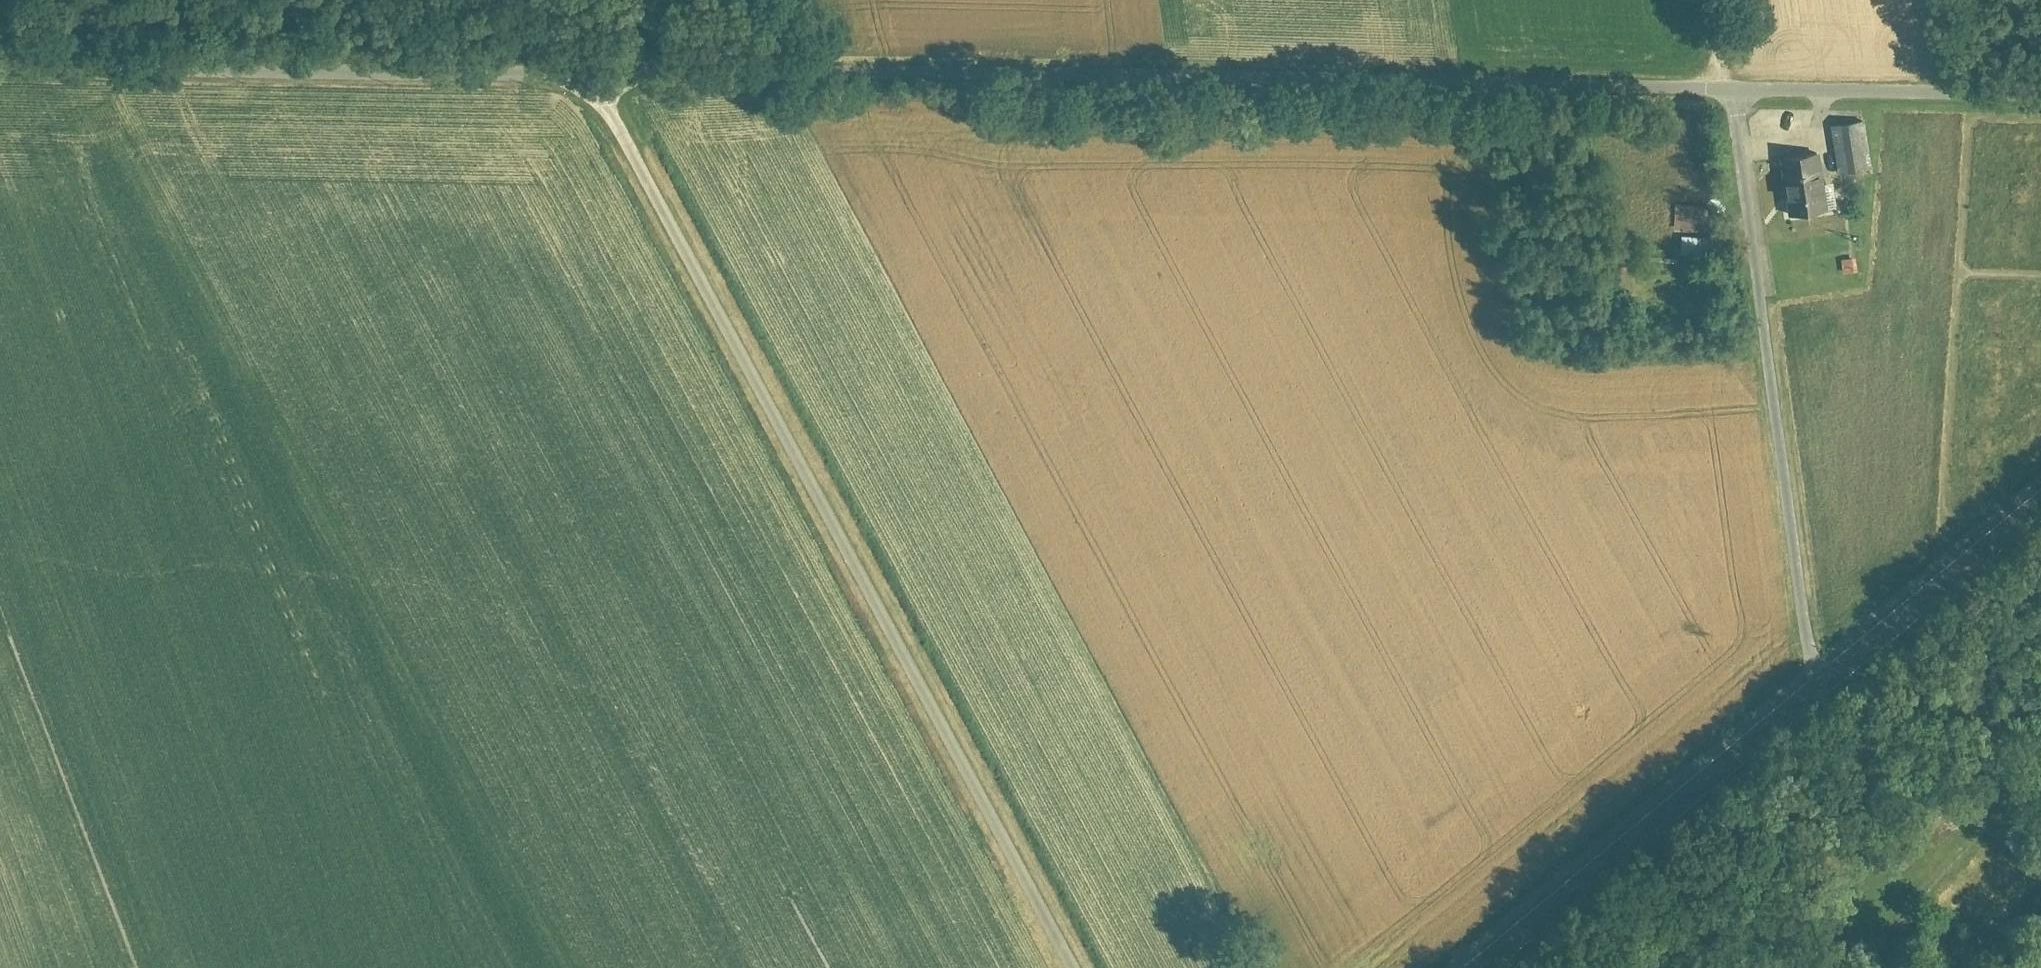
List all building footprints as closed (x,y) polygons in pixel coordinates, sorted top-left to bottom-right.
[(1874,119),(1833,124),(1839,171),(1879,166),(1874,119)] [(1786,159),(1791,216),(1828,213),(1822,156),(1786,159)] [(1706,207),(1669,209),(1671,248),(1708,246),(1706,207)] [(1878,967),(1918,967),(1887,951),(1878,967)]
